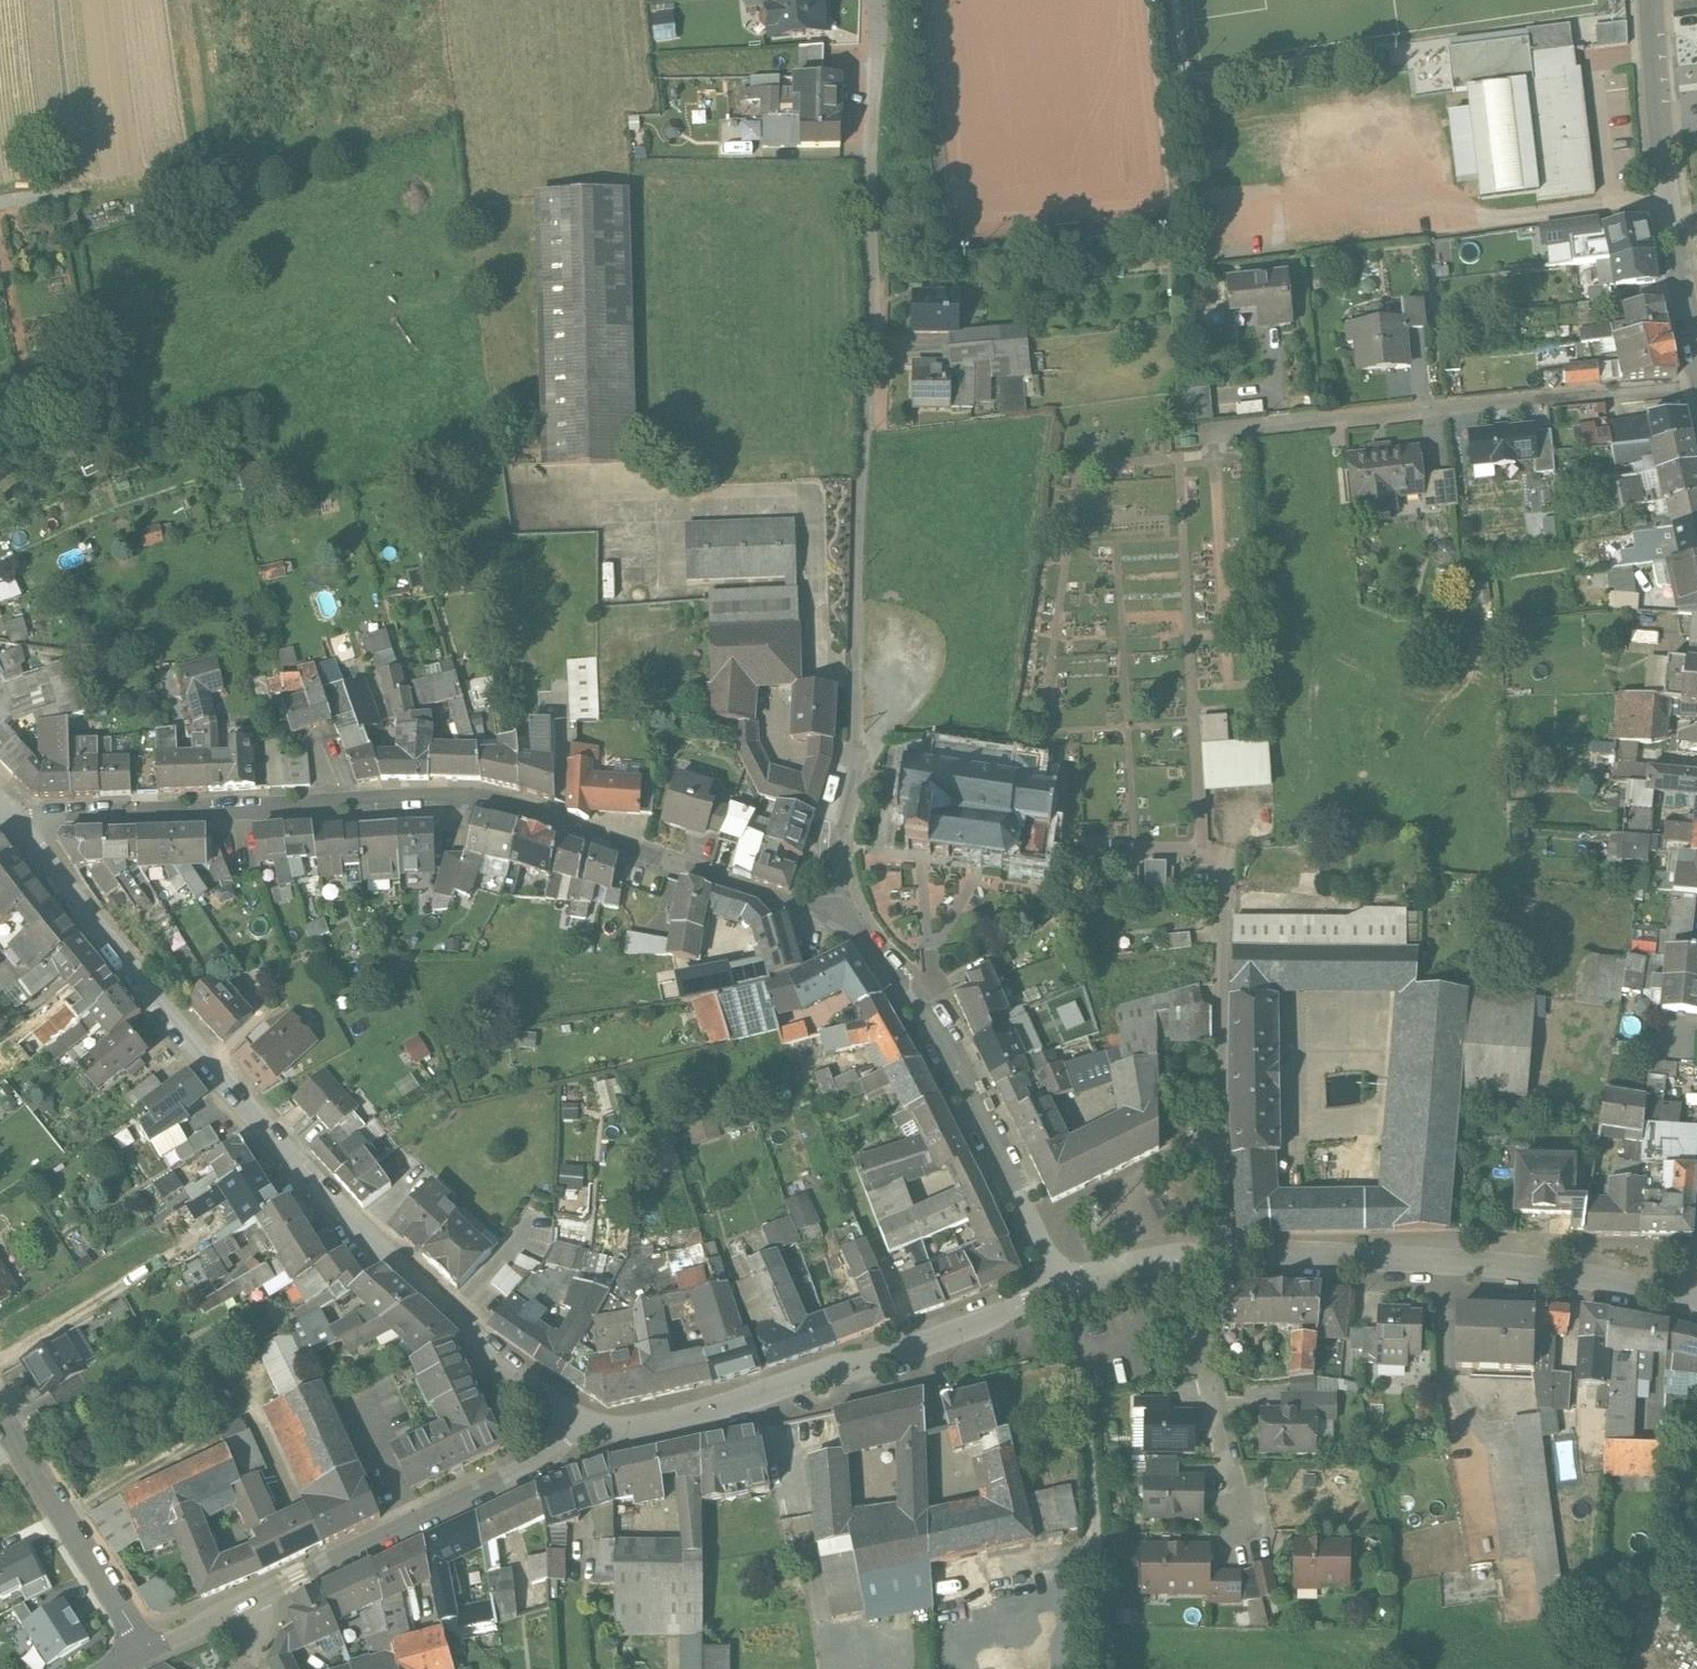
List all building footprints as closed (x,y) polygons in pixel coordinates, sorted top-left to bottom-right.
[(745,9),(767,7),(767,3),(785,0),(744,0),(745,9)] [(767,3),(767,7),(768,10),(764,12),(761,16),(761,20),(762,24),(766,27),(770,28),(770,34),(793,32),(796,37),(802,36),(806,34),(828,31),(824,0),(789,0),(785,0),(767,3)] [(670,15),(655,17),(657,38),(672,36),(670,15)] [(1628,23),(1596,27),(1599,49),(1629,46),(1628,23)] [(1537,192),(1538,200),(1595,193),(1580,69),(1568,70),(1566,53),(1584,50),(1584,49),(1574,50),(1572,34),(1448,49),(1453,92),(1468,90),(1471,111),(1470,111),(1450,113),(1458,181),(1479,178),(1481,199),(1537,192)] [(841,76),(794,76),(793,106),(778,106),(778,117),(840,117),(841,76)] [(778,90),(764,90),(764,117),(778,117),(778,106),(778,90)] [(778,117),(764,117),(763,146),(777,146),(778,129),(778,117)] [(840,117),(778,117),(778,129),(800,130),(800,145),(813,145),(813,151),(821,151),(821,146),(840,146),(840,117)] [(626,193),(537,195),(545,466),(634,464),(626,193)] [(1644,223),(1606,229),(1607,232),(1598,233),(1596,219),(1542,226),(1544,243),(1571,240),(1574,264),(1590,262),(1651,254),(1644,223)] [(1651,254),(1590,262),(1593,278),(1610,276),(1611,275),(1611,272),(1615,271),(1620,290),(1658,284),(1651,254)] [(1590,262),(1574,264),(1577,279),(1593,278),(1590,262)] [(1285,275),(1228,281),(1231,312),(1258,309),(1259,324),(1290,322),(1285,275)] [(957,293),(945,293),(945,294),(915,294),(914,333),(948,334),(957,334),(957,332),(957,293)] [(1391,300),(1354,302),(1355,316),(1392,314),(1391,300)] [(1421,301),(1401,303),(1402,317),(1404,332),(1405,332),(1424,330),(1421,301)] [(1588,303),(1573,304),(1574,318),(1589,316),(1588,303)] [(1662,303),(1625,307),(1629,327),(1631,336),(1668,331),(1662,303)] [(1387,327),(1353,330),(1357,373),(1409,368),(1405,332),(1404,332),(1402,317),(1387,319),(1387,327)] [(1024,325),(957,332),(957,334),(948,334),(948,348),(1013,341),(1026,340),(1024,325)] [(1620,325),(1590,329),(1592,342),(1618,338),(1631,336),(1629,327),(1620,325)] [(1631,336),(1618,338),(1622,380),(1678,374),(1668,331),(1631,336)] [(1013,341),(949,348),(951,364),(946,364),(946,371),(972,371),(972,360),(992,360),(991,357),(1015,358),(1013,341)] [(972,371),(946,371),(946,364),(928,364),(928,370),(914,370),(913,408),(972,409),(972,371)] [(1610,365),(1564,370),(1566,386),(1612,381),(1610,365)] [(1021,378),(999,379),(1003,416),(1026,413),(1021,378)] [(1209,391),(1180,393),(1181,411),(1210,409),(1209,391)] [(1685,411),(1647,414),(1651,433),(1627,435),(1629,445),(1653,442),(1691,435),(1685,411)] [(1625,420),(1607,422),(1611,446),(1629,445),(1627,435),(1625,420)] [(1532,428),(1470,434),(1473,465),(1494,463),(1494,467),(1515,465),(1515,461),(1534,459),(1535,459),(1533,435),(1532,428)] [(1551,433),(1533,435),(1535,459),(1534,459),(1536,475),(1554,473),(1551,433)] [(1691,435),(1653,442),(1629,445),(1611,446),(1615,468),(1644,461),(1646,473),(1659,470),(1696,462),(1691,435)] [(1388,455),(1372,457),(1372,456),(1350,458),(1354,501),(1359,500),(1360,508),(1395,505),(1394,497),(1422,494),(1420,476),(1417,451),(1388,454),(1388,455)] [(1659,470),(1663,488),(1658,487),(1639,492),(1642,505),(1668,500),(1696,495),(1696,465),(1696,462),(1659,470)] [(1454,472),(1420,476),(1422,494),(1423,510),(1458,506),(1454,472)] [(1637,480),(1617,483),(1622,508),(1642,505),(1639,492),(1637,480)] [(1668,500),(1671,517),(1674,530),(1696,525),(1696,495),(1668,500)] [(1671,517),(1657,521),(1656,516),(1652,516),(1654,532),(1674,530),(1671,517)] [(793,520),(685,523),(687,580),(785,577),(786,592),(708,595),(711,679),(709,708),(710,722),(733,723),(749,724),(750,716),(751,683),(798,685),(793,520)] [(1674,530),(1654,532),(1632,535),(1635,550),(1620,553),(1623,568),(1652,564),(1650,552),(1666,548),(1671,545),(1677,544),(1679,552),(1666,555),(1667,562),(1668,562),(1668,563),(1696,557),(1696,525),(1674,530)] [(1668,563),(1668,562),(1667,562),(1652,564),(1657,585),(1661,588),(1673,585),(1679,613),(1696,614),(1696,557),(1668,563)] [(1639,595),(1608,592),(1609,608),(1637,610),(1639,595)] [(1679,613),(1681,639),(1696,643),(1696,614),(1679,613)] [(388,633),(360,641),(365,658),(373,656),(393,649),(388,633)] [(399,669),(393,649),(373,656),(377,676),(380,676),(390,721),(398,719),(404,722),(405,727),(432,727),(428,712),(412,716),(407,689),(403,690),(399,669)] [(5,655),(0,658),(0,668),(7,680),(17,677),(5,655)] [(1671,659),(1670,674),(1665,674),(1663,688),(1668,689),(1667,699),(1696,702),(1696,662),(1671,659)] [(597,660),(565,664),(568,692),(597,690),(597,660)] [(216,661),(179,671),(184,685),(196,724),(196,726),(218,726),(208,695),(222,693),(216,661)] [(0,682),(0,726),(1,727),(18,710),(10,702),(24,696),(41,722),(43,722),(69,721),(80,718),(86,715),(70,662),(17,677),(7,680),(0,682)] [(312,672),(300,678),(305,688),(320,683),(319,679),(314,680),(312,672)] [(457,674),(411,683),(418,708),(455,701),(465,699),(457,674)] [(300,677),(247,680),(252,705),(271,704),(270,699),(279,696),(305,688),(300,678),(300,677)] [(305,688),(279,696),(292,735),(333,722),(324,696),(320,683),(305,688)] [(360,685),(345,690),(360,731),(363,730),(377,726),(368,702),(360,685)] [(798,685),(795,685),(793,739),(808,739),(810,759),(831,760),(834,687),(798,685)] [(597,690),(568,692),(571,722),(598,720),(599,714),(597,690)] [(340,691),(324,696),(333,722),(349,716),(340,691)] [(1655,698),(1617,695),(1614,741),(1651,743),(1655,706),(1655,698)] [(1655,698),(1655,706),(1664,707),(1663,715),(1696,718),(1696,702),(1667,699),(1655,698)] [(465,699),(455,701),(451,712),(455,722),(470,717),(465,699)] [(749,724),(733,723),(736,750),(758,748),(758,747),(758,723),(755,723),(756,716),(750,716),(749,724)] [(1226,716),(1200,718),(1202,744),(1228,742),(1226,716)] [(468,749),(431,747),(429,779),(482,781),(481,756),(481,750),(480,747),(475,731),(470,717),(455,722),(463,743),(465,742),(468,749)] [(80,718),(69,721),(70,736),(80,736),(80,718)] [(69,721),(43,722),(44,754),(52,763),(70,763),(70,742),(70,736),(69,721)] [(550,721),(531,722),(533,755),(521,755),(522,790),(553,800),(552,779),(548,778),(551,756),(550,721)] [(196,724),(186,727),(189,738),(194,737),(199,737),(196,726),(196,724)] [(219,737),(218,726),(196,726),(199,737),(208,736),(219,737)] [(0,728),(0,756),(15,742),(1,727),(0,728)] [(432,727),(405,727),(405,755),(404,781),(428,781),(429,779),(431,747),(431,744),(432,739),(432,727)] [(487,727),(475,731),(480,747),(490,744),(487,727)] [(1696,728),(1695,731),(1679,735),(1677,754),(1696,756),(1696,728)] [(176,730),(157,733),(158,748),(177,746),(180,746),(176,730)] [(373,757),(363,730),(360,731),(347,735),(343,743),(356,784),(382,780),(373,757)] [(199,737),(194,737),(194,756),(208,756),(208,736),(199,737)] [(219,737),(208,736),(208,756),(219,756),(219,737)] [(502,758),(496,757),(496,753),(481,756),(482,781),(522,790),(521,755),(520,737),(502,740),(502,758)] [(112,738),(100,740),(100,759),(112,759),(112,738)] [(100,740),(70,742),(70,763),(71,796),(99,795),(100,759),(100,740)] [(1228,742),(1202,744),(1204,789),(1271,785),(1268,740),(1228,742)] [(0,756),(0,760),(18,778),(34,763),(15,742),(0,756)] [(254,754),(254,742),(231,742),(232,756),(219,756),(208,756),(208,791),(256,789),(254,754)] [(177,746),(158,748),(158,793),(208,791),(208,756),(194,756),(177,756),(177,746)] [(810,759),(804,779),(771,769),(761,747),(758,747),(758,748),(736,750),(759,796),(781,803),(814,813),(831,760),(810,759)] [(1037,765),(924,749),(923,755),(916,754),(911,758),(910,764),(906,764),(906,762),(904,762),(902,771),(900,770),(895,802),(898,802),(897,813),(900,818),(907,819),(906,827),(910,827),(907,853),(909,854),(910,848),(928,851),(928,856),(931,857),(932,851),(946,853),(945,858),(949,859),(949,854),(966,856),(965,861),(969,862),(969,856),(985,859),(984,864),(988,864),(988,859),(1003,861),(1004,867),(1008,867),(1007,861),(1015,855),(1020,855),(1021,853),(1022,853),(1021,861),(1044,864),(1045,854),(1046,850),(1045,850),(1048,830),(1051,830),(1052,819),(1056,815),(1057,805),(1055,802),(1057,789),(1054,788),(1054,792),(1034,789),(1037,765)] [(52,763),(44,754),(34,763),(18,778),(33,794),(32,795),(40,797),(52,797),(71,796),(70,763),(52,763)] [(307,754),(280,756),(282,788),(309,786),(307,754)] [(405,755),(373,757),(382,780),(404,781),(405,755)] [(132,759),(124,759),(112,759),(100,759),(99,795),(131,794),(132,759)] [(593,762),(571,761),(568,805),(568,812),(589,820),(590,797),(598,798),(599,785),(599,783),(591,782),(593,762)] [(1649,768),(1613,765),(1610,784),(1629,785),(1647,786),(1649,768)] [(1649,768),(1647,786),(1646,792),(1656,793),(1696,797),(1696,773),(1649,768)] [(713,787),(679,775),(663,822),(687,831),(688,826),(706,832),(707,828),(720,833),(721,831),(726,817),(726,816),(730,807),(734,798),(712,791),(713,787)] [(614,786),(599,785),(598,798),(597,809),(613,810),(614,786)] [(1647,786),(1629,785),(1622,836),(1650,839),(1650,838),(1656,793),(1646,792),(1647,786)] [(814,813),(781,803),(769,841),(778,846),(788,851),(800,857),(814,813)] [(756,815),(730,807),(726,816),(726,817),(721,831),(742,838),(744,839),(748,830),(749,830),(756,815)] [(490,818),(474,814),(464,855),(462,864),(460,873),(476,876),(505,881),(509,867),(520,824),(490,817),(490,818)] [(1694,827),(1661,823),(1660,839),(1696,844),(1694,853),(1696,853),(1696,828),(1694,827)] [(557,837),(520,824),(509,867),(519,870),(528,872),(549,877),(549,874),(557,837)] [(432,825),(421,825),(398,826),(399,864),(432,866),(432,858),(440,858),(440,846),(432,845),(432,825)] [(312,826),(285,828),(288,860),(294,884),(306,881),(302,862),(317,860),(313,833),(312,826)] [(398,826),(359,831),(361,875),(399,872),(399,865),(399,864),(398,826)] [(285,828),(256,831),(261,863),(275,862),(284,891),(295,888),(294,884),(288,860),(285,828)] [(344,832),(343,828),(326,829),(326,833),(313,833),(317,860),(319,879),(346,877),(346,886),(362,885),(361,875),(359,831),(344,832)] [(207,829),(173,830),(175,867),(188,887),(197,901),(208,894),(200,882),(190,871),(190,866),(208,865),(207,829)] [(173,830),(138,831),(137,868),(166,867),(171,882),(179,895),(188,887),(175,867),(173,830)] [(748,830),(744,839),(742,838),(734,873),(752,878),(764,838),(749,830),(748,830)] [(138,831),(104,832),(103,866),(120,889),(139,916),(151,908),(138,889),(146,882),(137,868),(138,831)] [(104,832),(62,833),(58,839),(78,871),(81,868),(80,866),(95,866),(90,872),(108,897),(120,889),(103,866),(104,832)] [(13,852),(0,835),(0,861),(13,852)] [(1650,839),(1622,836),(1619,863),(1633,863),(1648,864),(1649,854),(1657,854),(1658,839),(1650,838),(1650,839)] [(585,847),(557,837),(549,874),(577,880),(585,847)] [(783,867),(775,864),(778,846),(769,841),(764,838),(752,878),(789,891),(796,871),(783,867)] [(1660,839),(1658,839),(1657,854),(1694,853),(1696,844),(1660,839)] [(617,858),(591,849),(585,882),(581,903),(588,904),(592,905),(596,887),(612,890),(617,858)] [(800,857),(788,851),(783,867),(796,871),(800,857)] [(20,912),(16,908),(29,898),(21,888),(33,879),(13,852),(0,861),(0,928),(20,912)] [(464,855),(444,857),(438,879),(456,884),(460,873),(462,864),(464,855)] [(224,862),(214,866),(220,883),(231,880),(224,862)] [(1648,864),(1633,863),(1630,889),(1647,891),(1648,874),(1648,864)] [(1696,867),(1691,867),(1690,871),(1676,870),(1676,882),(1658,881),(1659,875),(1648,874),(1647,891),(1670,892),(1695,895),(1696,895),(1696,863),(1696,867)] [(519,870),(509,867),(505,881),(500,898),(511,899),(519,870)] [(1174,871),(1138,870),(1137,895),(1173,896),(1174,871)] [(549,877),(528,872),(526,880),(535,883),(536,886),(532,900),(544,901),(549,877)] [(476,876),(460,873),(456,884),(453,894),(469,899),(476,876)] [(577,880),(549,874),(549,877),(544,901),(573,902),(581,903),(585,882),(577,880)] [(80,937),(33,879),(21,888),(29,898),(16,908),(20,912),(25,919),(23,921),(32,933),(10,951),(30,976),(80,937)] [(456,884),(438,879),(434,898),(430,915),(448,912),(453,894),(456,884)] [(711,888),(683,879),(675,916),(671,915),(669,922),(674,923),(673,924),(702,931),(711,888)] [(763,905),(714,889),(709,914),(738,924),(763,905)] [(1695,895),(1670,892),(1666,932),(1665,949),(1668,949),(1689,951),(1695,895)] [(581,903),(573,902),(569,918),(584,921),(588,904),(581,903)] [(1347,918),(1345,949),(1408,950),(1410,911),(1365,910),(1347,918)] [(0,928),(0,951),(4,956),(10,951),(32,933),(23,921),(25,919),(20,912),(0,928)] [(1345,917),(1234,915),(1234,946),(1345,949),(1345,917)] [(786,916),(754,927),(761,952),(754,954),(758,967),(765,965),(769,979),(801,969),(786,916)] [(325,922),(305,931),(310,945),(329,936),(325,922)] [(702,931),(673,924),(669,943),(643,937),(639,956),(654,956),(666,956),(672,958),(696,962),(702,931)] [(1666,932),(1658,932),(1655,957),(1668,958),(1668,949),(1665,949),(1666,932)] [(643,937),(628,934),(623,956),(639,956),(643,937)] [(1191,934),(1162,937),(1163,951),(1193,947),(1191,934)] [(30,976),(19,985),(31,1000),(61,976),(68,985),(99,961),(80,937),(30,976)] [(1234,946),(1231,946),(1231,983),(1261,983),(1412,987),(1415,987),(1418,951),(1408,950),(1345,949),(1234,946)] [(850,947),(848,948),(847,947),(773,984),(765,986),(764,986),(772,1014),(774,1014),(805,1006),(855,983),(858,989),(872,981),(850,947)] [(1668,949),(1668,958),(1655,957),(1628,954),(1627,961),(1625,976),(1696,983),(1696,952),(1689,951),(1668,949)] [(1627,961),(1583,954),(1575,1002),(1619,1009),(1622,995),(1625,976),(1627,961)] [(672,958),(666,956),(654,956),(654,966),(674,966),(672,958)] [(99,961),(68,985),(55,996),(66,1009),(34,1035),(23,1022),(0,1040),(0,1051),(17,1074),(48,1050),(57,1043),(62,1039),(91,1015),(122,990),(99,961)] [(993,965),(967,978),(972,988),(966,992),(965,991),(955,995),(974,1040),(990,1032),(992,1031),(988,1022),(1004,1015),(1008,1013),(994,980),(999,977),(993,965)] [(730,970),(677,981),(682,1004),(694,1002),(699,1001),(699,1000),(716,997),(734,993),(734,992),(730,970)] [(1625,976),(1622,995),(1634,996),(1641,997),(1642,990),(1665,992),(1664,1011),(1696,1015),(1696,983),(1625,976)] [(220,977),(191,1000),(224,1040),(252,1016),(220,977)] [(1261,983),(1231,983),(1231,994),(1261,995),(1261,983)] [(765,985),(734,992),(734,993),(716,997),(724,1028),(725,1029),(729,1044),(779,1031),(774,1014),(772,1014),(764,986),(765,986),(765,985)] [(1199,985),(1157,997),(1157,1014),(1202,1004),(1199,985)] [(1415,987),(1412,987),(1396,1191),(1393,1232),(1446,1231),(1455,1127),(1458,1091),(1466,990),(1415,987)] [(1037,989),(1023,995),(1027,1004),(1041,998),(1037,989)] [(122,990),(91,1015),(99,1025),(110,1037),(140,1013),(122,990)] [(1536,996),(1466,990),(1458,1091),(1467,1092),(1527,1097),(1536,996)] [(1261,995),(1231,994),(1229,1091),(1233,1152),(1267,1152),(1279,1152),(1277,995),(1261,995)] [(716,997),(699,1000),(699,1001),(694,1002),(704,1035),(724,1028),(716,997)] [(883,997),(859,1005),(866,1024),(846,1028),(838,1030),(844,1052),(869,1045),(867,1039),(865,1029),(894,1017),(883,997)] [(1157,997),(1121,1007),(1117,1010),(1118,1017),(1120,1035),(1119,1035),(1121,1050),(1157,1039),(1157,1014),(1157,997)] [(1202,1004),(1157,1014),(1157,1039),(1157,1045),(1212,1044),(1211,1008),(1202,1004)] [(1008,1013),(1004,1015),(1007,1022),(1011,1020),(1012,1022),(1025,1017),(1021,1007),(1008,1013)] [(1636,1010),(1621,1008),(1620,1014),(1635,1017),(1636,1010)] [(91,1015),(62,1039),(71,1050),(90,1035),(99,1025),(91,1015)] [(1004,1015),(988,1022),(992,1031),(990,1032),(992,1036),(1010,1028),(1007,1022),(1004,1015)] [(919,1061),(894,1017),(865,1029),(867,1039),(869,1038),(870,1045),(876,1044),(889,1069),(919,1061)] [(1118,1017),(1106,1018),(1109,1038),(1119,1035),(1120,1035),(1118,1017)] [(273,1033),(253,1051),(276,1076),(313,1043),(291,1018),(273,1033)] [(264,1023),(244,1041),(253,1051),(273,1033),(264,1023)] [(1010,1028),(992,1036),(990,1032),(974,1040),(990,1075),(991,1075),(1008,1067),(1008,1064),(1022,1058),(1023,1058),(1010,1028)] [(127,1029),(94,1056),(102,1066),(94,1073),(106,1087),(147,1053),(127,1029)] [(838,1030),(821,1034),(824,1048),(826,1056),(844,1052),(838,1030)] [(425,1034),(410,1044),(423,1064),(438,1054),(425,1034)] [(1109,1038),(1089,1044),(1093,1058),(1098,1057),(1121,1050),(1119,1035),(1109,1038)] [(1087,1038),(1063,1046),(1053,1051),(1055,1056),(1046,1059),(1048,1070),(1063,1063),(1065,1067),(1075,1064),(1093,1058),(1089,1044),(1087,1038)] [(71,1050),(62,1039),(57,1043),(48,1050),(57,1061),(71,1050)] [(1121,1050),(1098,1057),(1106,1081),(1114,1078),(1125,1123),(1120,1125),(1137,1161),(1159,1151),(1158,1100),(1158,1082),(1157,1045),(1157,1039),(1121,1050)] [(824,1048),(813,1051),(815,1062),(827,1059),(826,1056),(824,1048)] [(91,1052),(77,1064),(100,1092),(106,1087),(94,1073),(102,1066),(94,1056),(91,1052)] [(1093,1058),(1075,1064),(1083,1087),(1106,1081),(1098,1057),(1093,1058)] [(1008,1067),(991,1075),(997,1088),(998,1089),(1015,1081),(1015,1079),(1024,1076),(1028,1075),(1022,1058),(1008,1064),(1008,1067)] [(1046,1059),(1033,1064),(1038,1075),(1048,1070),(1046,1059)] [(919,1061),(889,1069),(882,1073),(862,1082),(858,1084),(863,1095),(868,1104),(894,1090),(905,1111),(938,1098),(919,1061)] [(1677,1063),(1650,1061),(1649,1076),(1660,1077),(1675,1079),(1677,1063)] [(1048,1070),(1038,1075),(1043,1087),(1068,1076),(1065,1067),(1063,1063),(1048,1070)] [(1083,1087),(1075,1064),(1065,1067),(1068,1076),(1072,1091),(1083,1087)] [(878,1066),(865,1072),(864,1073),(860,1076),(862,1082),(882,1073),(878,1066)] [(1627,1073),(1609,1071),(1607,1086),(1624,1089),(1627,1073)] [(852,1087),(847,1076),(833,1082),(829,1072),(816,1078),(819,1089),(833,1084),(838,1097),(839,1093),(847,1089),(852,1087)] [(187,1073),(166,1093),(147,1105),(154,1116),(140,1124),(150,1141),(162,1134),(177,1125),(187,1118),(181,1111),(203,1093),(187,1073)] [(1024,1076),(1015,1079),(1015,1081),(998,1089),(1010,1115),(1029,1106),(1023,1094),(1030,1091),(1024,1076)] [(1068,1076),(1043,1087),(1049,1101),(1072,1091),(1068,1076)] [(1660,1077),(1649,1076),(1648,1085),(1647,1093),(1644,1122),(1656,1123),(1660,1077)] [(357,1112),(326,1077),(312,1085),(294,1100),(308,1116),(315,1115),(334,1135),(335,1136),(355,1115),(357,1112)] [(1170,1082),(1158,1082),(1158,1100),(1171,1100),(1170,1082)] [(833,1084),(819,1089),(824,1103),(838,1097),(833,1084)] [(852,1087),(847,1089),(851,1097),(859,1097),(863,1095),(858,1084),(852,1087)] [(1648,1085),(1639,1084),(1638,1091),(1645,1093),(1647,1093),(1648,1085)] [(1624,1163),(1611,1161),(1610,1201),(1588,1201),(1586,1215),(1583,1235),(1641,1236),(1642,1193),(1643,1180),(1639,1180),(1637,1180),(1645,1093),(1638,1091),(1624,1089),(1607,1086),(1600,1126),(1627,1130),(1624,1163)] [(1458,1091),(1455,1127),(1464,1128),(1467,1092),(1458,1091)] [(968,1159),(938,1098),(905,1111),(894,1115),(908,1146),(912,1145),(923,1175),(940,1169),(941,1170),(947,1168),(968,1159)] [(1063,1138),(1046,1103),(1031,1110),(1049,1148),(1030,1157),(1053,1203),(1084,1187),(1066,1150),(1061,1141),(1063,1138)] [(1029,1106),(1010,1115),(1030,1157),(1049,1148),(1031,1110),(1029,1106)] [(1678,1122),(1694,1123),(1694,1106),(1678,1106),(1678,1122)] [(329,1139),(312,1151),(336,1177),(352,1164),(350,1161),(340,1147),(351,1139),(364,1130),(355,1115),(335,1136),(334,1135),(329,1139)] [(1644,1122),(1639,1180),(1643,1180),(1642,1193),(1673,1194),(1676,1165),(1696,1167),(1696,1129),(1696,1127),(1656,1123),(1644,1122)] [(187,1141),(177,1125),(162,1134),(165,1138),(171,1150),(187,1141)] [(1120,1125),(1066,1150),(1084,1187),(1137,1161),(1120,1125)] [(212,1126),(187,1141),(196,1155),(202,1151),(221,1140),(212,1126)] [(221,1140),(202,1151),(208,1161),(241,1141),(235,1131),(221,1140)] [(171,1150),(165,1138),(139,1152),(153,1178),(178,1163),(171,1150)] [(351,1139),(340,1147),(350,1161),(362,1151),(351,1139)] [(187,1141),(171,1150),(178,1163),(180,1165),(196,1155),(187,1141)] [(241,1141),(208,1161),(218,1177),(197,1190),(195,1187),(186,1193),(193,1204),(222,1186),(256,1164),(241,1141)] [(908,1146),(877,1156),(885,1189),(900,1183),(923,1175),(912,1145),(908,1146)] [(1396,1191),(1364,1191),(1364,1199),(1269,1200),(1267,1152),(1233,1152),(1239,1234),(1356,1232),(1393,1232),(1396,1191)] [(877,1156),(856,1163),(867,1195),(885,1189),(877,1156)] [(1007,1242),(982,1186),(968,1159),(947,1168),(960,1196),(970,1220),(979,1242),(983,1250),(1007,1242)] [(1573,1161),(1518,1159),(1516,1213),(1571,1215),(1572,1184),(1573,1161)] [(256,1164),(222,1186),(231,1199),(244,1221),(234,1227),(237,1232),(258,1220),(280,1205),(256,1164)] [(380,1196),(353,1164),(352,1164),(336,1177),(364,1208),(380,1196)] [(1676,1165),(1673,1194),(1642,1193),(1641,1236),(1691,1237),(1696,1167),(1676,1165)] [(173,1169),(152,1182),(163,1200),(184,1187),(173,1169)] [(885,1189),(867,1195),(879,1230),(912,1217),(900,1183),(885,1189)] [(433,1184),(392,1228),(422,1256),(454,1222),(440,1210),(449,1200),(433,1184)] [(1591,1185),(1572,1184),(1571,1215),(1586,1215),(1588,1201),(1591,1185)] [(193,1204),(165,1222),(174,1236),(186,1228),(231,1199),(222,1186),(193,1204)] [(960,1196),(912,1217),(921,1241),(970,1220),(960,1196)] [(280,1205),(258,1220),(264,1230),(259,1233),(269,1250),(274,1246),(281,1258),(314,1237),(290,1199),(280,1205)] [(912,1217),(879,1230),(890,1254),(904,1248),(921,1241),(912,1217)] [(478,1242),(456,1221),(454,1222),(422,1256),(458,1289),(491,1253),(490,1252),(498,1243),(487,1232),(478,1242)] [(791,1223),(740,1240),(747,1258),(749,1258),(751,1263),(775,1255),(799,1246),(791,1223)] [(227,1231),(226,1230),(217,1236),(221,1242),(230,1236),(237,1232),(234,1227),(227,1231)] [(874,1263),(857,1227),(845,1231),(850,1247),(845,1248),(853,1271),(874,1263)] [(186,1228),(174,1236),(181,1246),(192,1238),(186,1228)] [(214,1232),(183,1251),(190,1261),(221,1242),(217,1236),(214,1232)] [(190,1261),(186,1264),(193,1276),(204,1269),(213,1283),(227,1275),(218,1261),(241,1247),(230,1236),(190,1261)] [(335,1236),(319,1246),(328,1260),(344,1250),(335,1236)] [(314,1237),(281,1258),(288,1271),(294,1282),(328,1260),(319,1246),(314,1237)] [(775,1255),(751,1263),(749,1258),(747,1258),(740,1240),(730,1244),(728,1250),(731,1251),(742,1285),(739,1286),(754,1323),(771,1316),(769,1311),(796,1300),(775,1255)] [(932,1271),(921,1241),(904,1248),(907,1258),(912,1256),(915,1265),(917,1265),(921,1277),(903,1283),(915,1316),(944,1306),(932,1271)] [(1007,1242),(983,1250),(979,1242),(960,1250),(964,1258),(972,1271),(980,1291),(1021,1273),(1007,1242)] [(628,1263),(553,1245),(536,1276),(590,1291),(591,1291),(610,1296),(628,1263)] [(704,1248),(641,1261),(633,1308),(663,1302),(696,1295),(716,1291),(708,1263),(704,1248)] [(365,1280),(344,1250),(328,1260),(304,1276),(294,1282),(307,1306),(340,1282),(347,1292),(350,1290),(365,1280)] [(238,1283),(217,1295),(222,1303),(243,1291),(245,1295),(288,1271),(281,1258),(264,1268),(238,1283)] [(255,1258),(234,1279),(238,1283),(264,1268),(255,1258)] [(964,1258),(932,1271),(944,1306),(980,1291),(972,1271),(964,1258)] [(524,1281),(495,1259),(482,1276),(510,1298),(512,1296),(518,1288),(518,1289),(524,1281)] [(719,1260),(708,1263),(716,1291),(728,1289),(719,1260)] [(628,1263),(610,1296),(631,1308),(633,1308),(641,1261),(628,1263)] [(874,1263),(853,1271),(866,1307),(848,1314),(857,1337),(897,1322),(885,1286),(874,1263)] [(365,1280),(350,1290),(373,1310),(367,1310),(359,1314),(366,1327),(385,1317),(386,1316),(416,1299),(382,1268),(365,1280)] [(16,1296),(0,1271),(0,1307),(16,1296)] [(1271,1286),(1219,1286),(1225,1348),(1244,1347),(1242,1325),(1271,1327),(1271,1286)] [(1322,1287),(1271,1286),(1271,1327),(1293,1328),(1290,1368),(1289,1379),(1314,1377),(1317,1338),(1321,1289),(1322,1287)] [(716,1291),(696,1295),(711,1349),(735,1342),(733,1337),(742,1334),(742,1332),(728,1289),(716,1291)] [(1349,1291),(1321,1289),(1317,1338),(1344,1340),(1349,1291)] [(591,1291),(579,1316),(594,1323),(595,1322),(610,1296),(591,1291)] [(1159,1295),(1148,1296),(1149,1311),(1160,1310),(1159,1295)] [(530,1310),(512,1296),(510,1298),(488,1327),(535,1360),(549,1342),(521,1322),(530,1310)] [(631,1308),(610,1296),(595,1322),(594,1323),(585,1342),(584,1342),(577,1355),(589,1362),(640,1352),(633,1308),(631,1308)] [(416,1299),(386,1316),(385,1317),(392,1324),(415,1348),(422,1356),(453,1341),(458,1338),(416,1299)] [(808,1329),(796,1300),(769,1311),(771,1316),(774,1322),(753,1331),(768,1369),(835,1345),(826,1322),(808,1329)] [(663,1302),(633,1308),(640,1352),(589,1362),(577,1355),(563,1379),(608,1408),(712,1384),(704,1357),(666,1366),(658,1324),(666,1322),(663,1302)] [(1569,1309),(1537,1306),(1537,1312),(1536,1340),(1553,1341),(1554,1333),(1567,1334),(1569,1309)] [(308,1307),(294,1315),(297,1321),(311,1313),(308,1307)] [(1403,1310),(1379,1308),(1378,1330),(1377,1345),(1380,1345),(1379,1363),(1403,1365),(1404,1354),(1418,1355),(1421,1316),(1402,1315),(1403,1310)] [(297,1321),(288,1326),(307,1359),(348,1337),(366,1327),(359,1314),(337,1326),(339,1330),(333,1333),(319,1309),(311,1313),(297,1321)] [(1537,1312),(1456,1309),(1455,1343),(1456,1343),(1455,1368),(1534,1371),(1535,1353),(1536,1340),(1537,1312)] [(1609,1315),(1584,1311),(1582,1342),(1607,1343),(1609,1315)] [(848,1314),(826,1322),(835,1345),(857,1337),(848,1314)] [(1655,1323),(1609,1315),(1607,1343),(1611,1343),(1611,1344),(1610,1352),(1607,1409),(1610,1410),(1610,1414),(1630,1415),(1633,1355),(1636,1355),(1636,1350),(1653,1351),(1655,1323)] [(560,1350),(549,1342),(535,1360),(563,1379),(577,1355),(584,1342),(585,1342),(594,1323),(579,1316),(560,1350)] [(366,1327),(348,1337),(356,1349),(384,1332),(392,1324),(385,1317),(366,1327)] [(1378,1330),(1364,1329),(1362,1361),(1379,1363),(1380,1345),(1377,1345),(1378,1330)] [(735,1342),(711,1349),(715,1354),(704,1357),(712,1384),(761,1372),(748,1330),(742,1332),(742,1334),(733,1337),(735,1342)] [(64,1337),(22,1363),(43,1397),(50,1393),(76,1377),(85,1371),(64,1337)] [(1553,1341),(1536,1340),(1535,1353),(1552,1355),(1553,1341)] [(422,1356),(416,1359),(424,1375),(421,1377),(438,1413),(440,1411),(447,1425),(394,1450),(412,1489),(431,1480),(429,1475),(442,1469),(445,1474),(452,1470),(453,1472),(463,1467),(462,1465),(502,1447),(490,1422),(485,1424),(479,1412),(485,1410),(471,1382),(473,1381),(467,1369),(466,1370),(453,1341),(422,1356)] [(1607,1343),(1582,1342),(1581,1358),(1579,1385),(1590,1386),(1589,1401),(1598,1402),(1598,1409),(1607,1409),(1610,1352),(1611,1344),(1607,1343)] [(401,1351),(379,1365),(383,1373),(416,1359),(422,1356),(415,1348),(404,1355),(401,1351)] [(1552,1355),(1535,1353),(1534,1371),(1534,1376),(1539,1416),(1542,1436),(1557,1434),(1553,1409),(1568,1410),(1570,1378),(1552,1376),(1552,1355)] [(1290,1368),(1273,1369),(1274,1381),(1289,1379),(1290,1368)] [(337,1393),(327,1370),(315,1376),(319,1385),(325,1398),(337,1393)] [(212,1371),(187,1384),(208,1418),(231,1404),(212,1371)] [(76,1377),(50,1393),(60,1408),(86,1392),(76,1377)] [(325,1398),(319,1385),(280,1403),(318,1485),(356,1466),(325,1398)] [(985,1390),(941,1400),(948,1432),(955,1430),(960,1449),(985,1444),(984,1437),(995,1435),(985,1390)] [(924,1392),(833,1413),(841,1454),(842,1456),(898,1441),(925,1433),(924,1392)] [(1334,1398),(1296,1398),(1296,1412),(1314,1413),(1314,1419),(1334,1419),(1334,1398)] [(1169,1399),(1136,1399),(1136,1421),(1147,1421),(1147,1414),(1164,1414),(1169,1414),(1169,1399)] [(1296,1412),(1294,1412),(1275,1411),(1275,1413),(1262,1412),(1261,1450),(1314,1451),(1314,1449),(1319,1443),(1319,1435),(1314,1430),(1314,1419),(1314,1413),(1296,1412)] [(38,1412),(29,1418),(37,1432),(46,1426),(38,1412)] [(1164,1414),(1147,1414),(1147,1421),(1147,1449),(1192,1450),(1192,1414),(1169,1414),(1164,1414)] [(1610,1414),(1606,1414),(1605,1445),(1628,1445),(1630,1415),(1610,1414)] [(1539,1416),(1514,1419),(1542,1623),(1567,1619),(1542,1436),(1539,1416)] [(757,1430),(701,1441),(702,1480),(702,1504),(724,1499),(723,1492),(745,1487),(747,1495),(769,1490),(757,1430)] [(266,1472),(245,1433),(220,1446),(222,1451),(240,1485),(254,1478),(266,1472)] [(925,1433),(898,1441),(900,1526),(892,1528),(899,1571),(929,1565),(928,1527),(925,1433)] [(701,1441),(656,1451),(660,1476),(675,1474),(676,1482),(678,1482),(685,1544),(683,1544),(683,1554),(702,1554),(702,1504),(702,1480),(701,1441)] [(1009,1441),(986,1446),(989,1459),(1012,1454),(1009,1441)] [(1628,1445),(1605,1445),(1602,1475),(1664,1476),(1664,1446),(1628,1445)] [(160,1483),(155,1486),(169,1519),(192,1508),(229,1490),(240,1485),(222,1451),(160,1483)] [(656,1451),(610,1461),(614,1501),(633,1497),(633,1503),(663,1499),(660,1476),(656,1451)] [(841,1454),(809,1460),(818,1546),(849,1540),(857,1580),(899,1571),(892,1528),(868,1534),(862,1512),(847,1513),(842,1456),(841,1454)] [(996,1512),(928,1527),(929,1565),(981,1554),(1034,1542),(1033,1536),(1023,1497),(1012,1454),(989,1459),(985,1460),(996,1512)] [(610,1461),(582,1471),(593,1508),(614,1501),(610,1461)] [(1177,1463),(1146,1463),(1146,1478),(1177,1478),(1177,1463)] [(356,1466),(318,1485),(323,1496),(317,1499),(320,1505),(364,1483),(356,1466)] [(582,1471),(537,1487),(542,1513),(544,1513),(545,1519),(546,1529),(578,1521),(576,1514),(593,1508),(582,1471)] [(240,1485),(229,1490),(238,1507),(262,1496),(254,1478),(240,1485)] [(1146,1478),(1145,1478),(1145,1483),(1141,1487),(1141,1496),(1145,1501),(1145,1516),(1201,1516),(1202,1479),(1177,1478),(1146,1478)] [(320,1505),(306,1512),(322,1545),(379,1518),(364,1483),(320,1505)] [(169,1519),(155,1486),(122,1500),(140,1543),(173,1530),(169,1519)] [(537,1487),(499,1504),(507,1536),(545,1519),(544,1513),(542,1513),(537,1487)] [(1051,1490),(1023,1497),(1033,1536),(1061,1529),(1051,1490)] [(306,1512),(276,1526),(262,1496),(238,1507),(255,1545),(249,1552),(259,1575),(322,1545),(306,1512)] [(122,1500),(89,1514),(115,1554),(140,1543),(122,1500)] [(499,1504),(477,1514),(482,1548),(490,1594),(513,1591),(510,1571),(501,1572),(496,1542),(507,1536),(499,1504)] [(214,1562),(192,1508),(169,1519),(173,1530),(202,1598),(259,1575),(249,1552),(222,1564),(221,1562),(214,1562)] [(477,1514),(458,1523),(464,1556),(482,1548),(477,1514)] [(458,1523),(423,1540),(431,1582),(438,1614),(441,1624),(457,1620),(455,1614),(444,1565),(464,1556),(458,1523)] [(614,1535),(602,1537),(598,1568),(600,1568),(600,1584),(615,1585),(616,1565),(615,1565),(614,1542),(614,1535)] [(423,1540),(374,1564),(385,1600),(382,1600),(387,1621),(403,1617),(398,1594),(414,1591),(413,1585),(431,1582),(423,1540)] [(849,1540),(818,1546),(824,1596),(831,1622),(865,1614),(857,1580),(849,1540)] [(668,1566),(633,1565),(633,1547),(635,1547),(635,1542),(614,1542),(615,1565),(616,1565),(615,1585),(614,1635),(666,1635),(668,1566)] [(0,1557),(0,1602),(21,1591),(27,1603),(53,1590),(34,1552),(31,1554),(26,1544),(1,1556),(0,1557)] [(1348,1544),(1296,1544),(1295,1583),(1334,1583),(1339,1588),(1347,1588),(1352,1583),(1353,1575),(1348,1571),(1348,1544)] [(1208,1548),(1146,1547),(1146,1569),(1141,1574),(1141,1582),(1146,1587),(1146,1592),(1207,1592),(1208,1592),(1208,1572),(1208,1548)] [(565,1581),(565,1551),(547,1551),(547,1554),(547,1579),(547,1581),(565,1581)] [(547,1554),(528,1559),(533,1585),(547,1579),(547,1554)] [(683,1566),(668,1566),(666,1635),(681,1635),(702,1635),(702,1554),(683,1554),(683,1566)] [(981,1554),(929,1565),(932,1605),(934,1630),(972,1622),(967,1598),(990,1594),(981,1554)] [(1269,1563),(1254,1567),(1261,1597),(1276,1594),(1269,1563)] [(374,1564),(318,1591),(334,1622),(371,1604),(374,1609),(367,1613),(369,1625),(387,1621),(382,1600),(385,1600),(374,1564)] [(899,1571),(857,1580),(865,1614),(866,1620),(932,1605),(929,1565),(899,1571)] [(1239,1572),(1208,1572),(1208,1592),(1207,1592),(1207,1601),(1238,1601),(1239,1572)] [(318,1591),(293,1602),(297,1612),(289,1616),(293,1625),(282,1632),(275,1649),(288,1657),(318,1643),(322,1652),(328,1655),(344,1648),(337,1628),(334,1622),(318,1591)] [(513,1591),(490,1594),(491,1605),(492,1609),(515,1605),(513,1591)] [(34,1619),(22,1627),(48,1667),(90,1641),(64,1600),(34,1619)] [(22,1627),(34,1619),(25,1604),(12,1610),(22,1627)] [(491,1605),(455,1614),(457,1620),(441,1624),(443,1633),(446,1641),(496,1633),(495,1626),(492,1609),(491,1605)] [(515,1605),(492,1609),(495,1626),(516,1620),(515,1605)] [(408,1639),(403,1617),(387,1621),(395,1653),(399,1668),(454,1668),(446,1641),(443,1633),(416,1641),(414,1638),(408,1639)] [(387,1621),(369,1625),(378,1659),(395,1653),(387,1621)] [(681,1635),(681,1668),(702,1668),(702,1635),(681,1635)] [(275,1649),(269,1663),(272,1668),(295,1668),(294,1666),(292,1667),(288,1657),(275,1649)] [(368,1662),(370,1668),(399,1668),(395,1653),(378,1659),(368,1662)]
